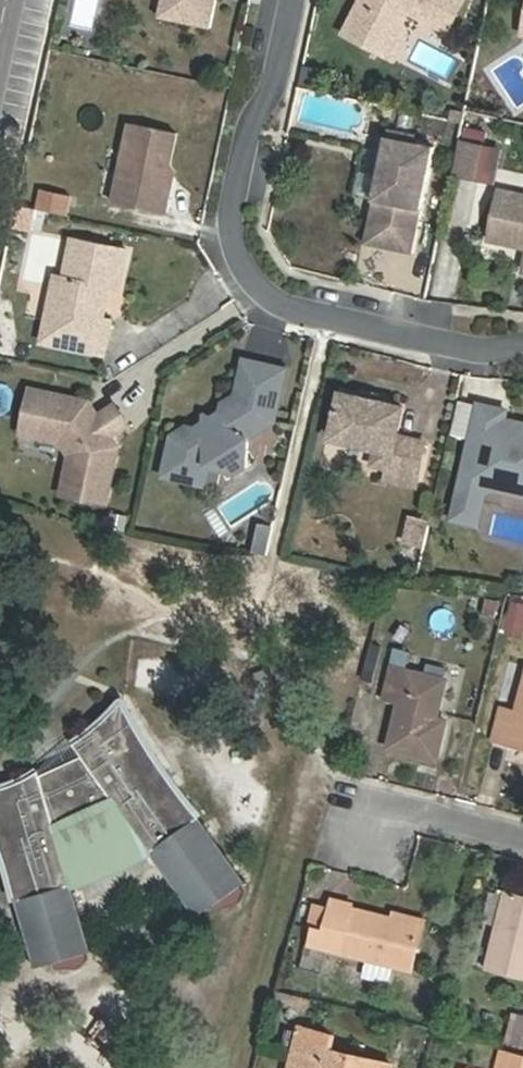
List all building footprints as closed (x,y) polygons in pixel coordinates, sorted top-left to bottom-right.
[(175,3),(183,4),(179,26),(222,35),(229,0),(175,0),(175,3)] [(355,38),(391,57),(409,21),(411,18),(418,16),(456,35),(474,0),(374,0),(355,38)] [(183,4),(175,3),(170,24),(179,26),(183,4)] [(391,57),(403,63),(417,35),(409,21),(391,57)] [(179,186),(186,182),(187,176),(182,170),(189,139),(141,129),(126,207),(178,218),(182,200),(176,199),(179,186)] [(424,137),(397,131),(373,248),(420,258),(443,148),(422,144),(424,137)] [(453,173),(495,181),(502,145),(460,137),(453,173)] [(182,200),(186,182),(179,186),(176,199),(182,200)] [(522,250),(522,200),(503,195),(493,243),(522,250)] [(55,196),(51,214),(80,220),(84,202),(55,196)] [(51,214),(29,210),(25,231),(46,236),(51,214)] [(68,280),(54,347),(117,360),(124,326),(116,324),(122,293),(133,295),(141,255),(85,244),(77,282),(68,280)] [(169,436),(161,477),(199,485),(203,464),(208,466),(233,474),(244,466),(247,438),(273,422),(283,370),(241,361),(237,380),(243,390),(220,405),(217,424),(208,419),(203,422),(203,432),(185,427),(169,436)] [(43,394),(38,418),(52,421),(56,428),(54,441),(74,445),(83,456),(75,496),(119,505),(130,450),(124,440),(141,430),(128,409),(106,423),(100,412),(101,406),(43,394)] [(361,401),(339,396),(329,442),(374,452),(390,455),(387,472),(386,476),(415,482),(423,445),(395,439),(401,410),(379,405),(361,401)] [(380,400),(362,396),(361,401),(379,405),(380,400)] [(460,400),(454,431),(468,434),(473,402),(460,400)] [(505,412),(477,406),(471,435),(505,443),(509,422),(503,421),(505,412)] [(52,421),(38,418),(34,437),(54,441),(56,428),(52,421)] [(471,435),(458,496),(482,502),(484,495),(491,490),(509,494),(512,479),(522,481),(522,425),(509,422),(505,443),(471,435)] [(390,455),(374,452),(371,468),(387,472),(390,455)] [(203,464),(199,485),(204,486),(208,466),(203,464)] [(415,482),(386,476),(384,482),(414,488),(415,482)] [(509,494),(522,497),(522,481),(512,479),(509,494)] [(230,524),(273,498),(262,480),(219,507),(230,524)] [(482,502),(458,496),(453,521),(477,526),(482,502)] [(426,524),(408,519),(406,528),(425,532),(426,524)] [(272,525),(260,522),(256,540),(268,543),(272,525)] [(425,532),(406,528),(402,545),(421,549),(425,532)] [(266,553),(268,543),(256,540),(254,551),(266,553)] [(509,598),(500,631),(522,637),(522,602),(509,598)] [(388,746),(435,759),(445,719),(437,717),(445,680),(391,666),(383,697),(399,700),(388,746)] [(522,746),(522,687),(517,712),(501,707),(494,738),(522,746)] [(3,859),(7,874),(12,894),(68,878),(52,822),(111,800),(144,848),(194,814),(179,795),(164,775),(155,761),(142,742),(132,725),(124,711),(117,698),(104,712),(95,720),(83,730),(68,740),(80,756),(67,763),(51,769),(37,771),(36,764),(22,773),(9,778),(0,781),(0,851),(3,859)] [(111,800),(52,822),(68,878),(69,884),(79,882),(96,877),(110,872),(123,867),(133,862),(148,854),(144,848),(111,800)] [(522,977),(522,895),(505,890),(486,967),(522,977)] [(308,943),(411,970),(422,925),(330,902),(323,931),(313,928),(308,943)] [(368,960),(364,975),(389,981),(393,966),(368,960)] [(522,1043),(522,1016),(520,1016),(513,1041),(522,1043)] [(295,1041),(293,1050),(326,1058),(328,1049),(295,1041)] [(392,1065),(328,1049),(326,1058),(293,1050),(289,1067),(392,1067),(392,1065)] [(505,1067),(522,1067),(522,1056),(509,1053),(505,1067)]
